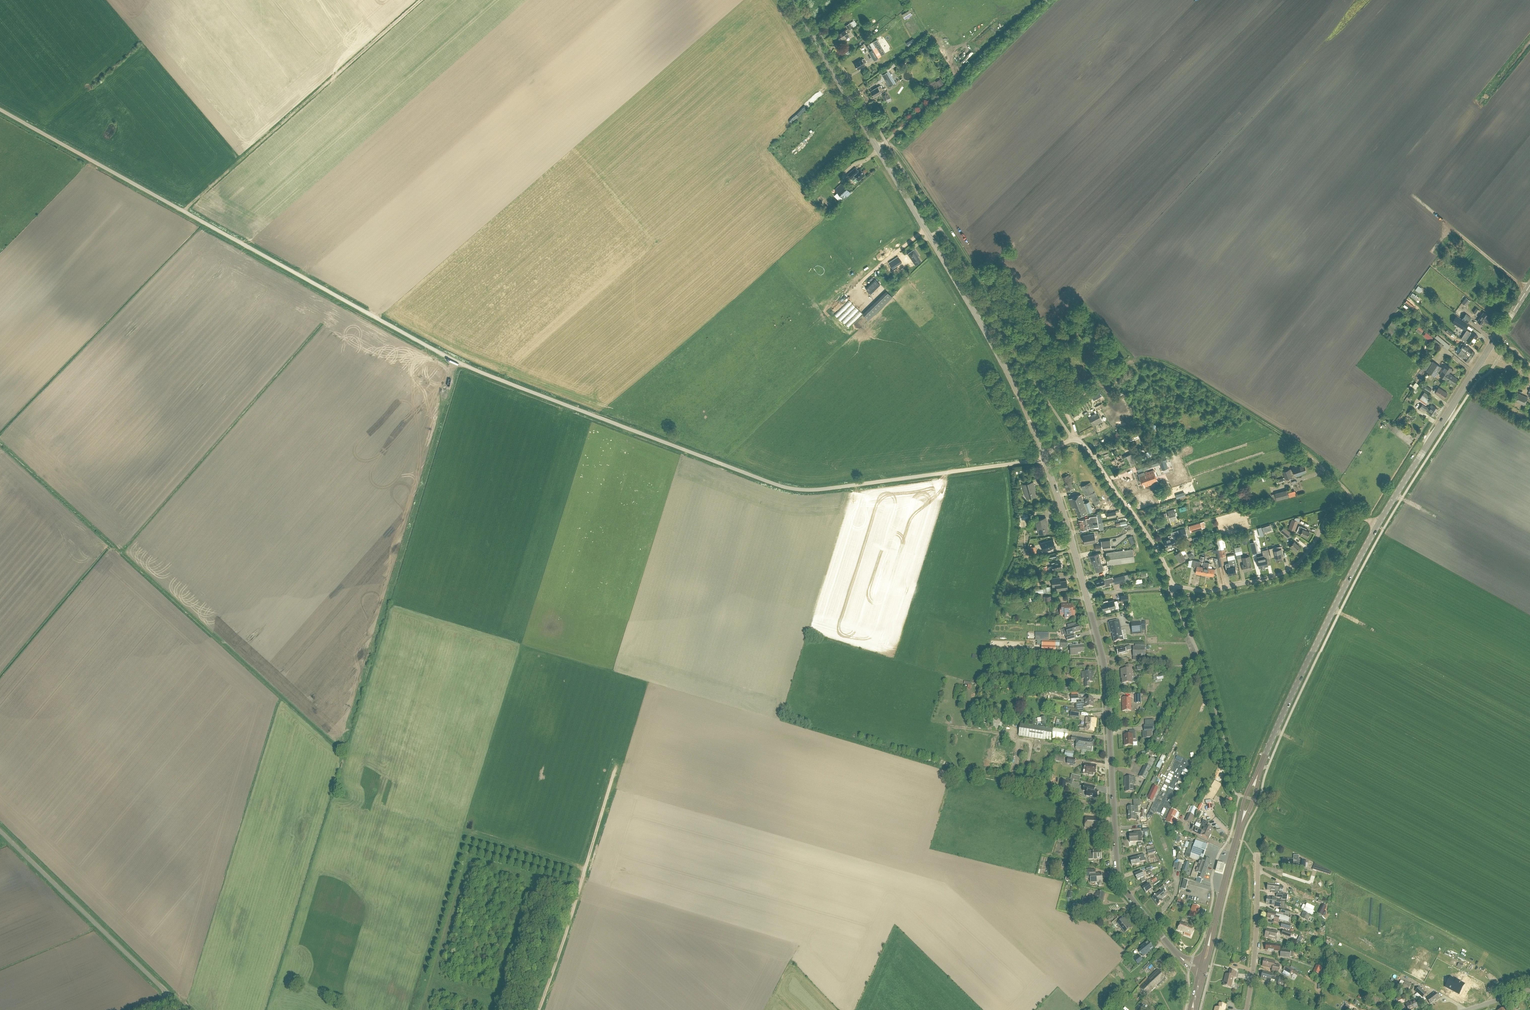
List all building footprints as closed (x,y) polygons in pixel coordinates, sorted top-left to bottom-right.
[(905,18),(912,14),(909,10),(903,14),(905,18)] [(849,29),(853,27),(854,29),(858,25),(854,20),(846,25),(849,29)] [(850,31),(849,29),(848,28),(838,35),(841,40),(845,37),(845,38),(849,36),(847,33),(850,31)] [(874,60),(886,53),(880,44),(876,47),(873,48),(869,51),(874,60)] [(864,63),(867,62),(865,58),(862,59),(855,64),(858,69),(865,65),(864,63)] [(890,86),(896,82),(891,74),(893,73),(891,70),(882,74),(890,86)] [(883,89),(881,85),(878,87),(878,86),(871,91),(874,97),(881,93),(885,101),(891,97),(887,91),(886,91),(885,88),(883,89)] [(858,170),(856,167),(848,174),(852,179),(855,176),(859,180),(866,174),(860,168),(858,170)] [(845,199),(851,192),(842,183),(835,189),(845,199)] [(852,201),(857,196),(854,193),(849,198),(852,201)] [(915,264),(921,260),(918,256),(919,255),(915,248),(908,253),(915,264)] [(898,256),(889,263),(893,268),(902,262),(898,256)] [(866,288),(869,292),(871,293),(880,284),(879,283),(875,279),(866,288)] [(873,301),(876,304),(889,289),(886,286),(873,301)] [(865,314),(870,319),(894,295),(889,290),(865,314)] [(1466,305),(1470,300),(1458,291),(1454,295),(1466,305)] [(1491,319),(1492,318),(1483,312),(1477,321),(1482,324),(1484,321),(1487,323),(1488,322),(1492,325),(1495,321),(1491,319)] [(1467,323),(1471,317),(1466,313),(1462,319),(1467,323)] [(1081,325),(1084,320),(1078,314),(1074,318),(1081,325)] [(1452,322),(1460,327),(1463,323),(1460,321),(1461,319),(1456,316),(1452,322)] [(1473,343),(1478,336),(1471,331),(1470,332),(1467,330),(1461,338),(1465,341),(1466,339),(1473,343)] [(1446,342),(1437,334),(1435,337),(1444,345),(1446,342)] [(1465,353),(1471,357),(1475,352),(1466,346),(1464,344),(1462,343),(1459,346),(1458,346),(1461,348),(1461,349),(1465,353)] [(1468,361),(1471,357),(1465,353),(1461,349),(1458,352),(1458,353),(1463,356),(1462,357),(1468,361)] [(1435,376),(1441,367),(1433,361),(1427,371),(1435,376)] [(1454,384),(1457,378),(1449,373),(1452,368),(1446,365),(1440,375),(1454,384)] [(1447,392),(1438,387),(1436,389),(1434,389),(1433,391),(1435,392),(1434,392),(1443,398),(1447,392)] [(1099,390),(1091,395),(1093,399),(1102,395),(1099,390)] [(1425,404),(1429,398),(1427,398),(1429,395),(1424,391),(1419,400),(1425,404)] [(1525,405),(1528,397),(1519,393),(1518,394),(1516,398),(1515,400),(1525,405)] [(1427,407),(1423,404),(1421,407),(1426,410),(1434,415),(1438,408),(1431,404),(1429,407),(1428,406),(1427,407)] [(1093,425),(1102,420),(1098,412),(1089,417),(1093,425)] [(1133,456),(1131,453),(1127,455),(1126,454),(1123,456),(1124,458),(1127,457),(1131,466),(1139,462),(1135,455),(1133,456)] [(1144,469),(1149,467),(1153,466),(1159,464),(1160,463),(1162,469),(1162,468),(1167,466),(1168,467),(1166,461),(1167,461),(1167,460),(1166,461),(1164,455),(1165,455),(1142,463),(1144,469)] [(1295,476),(1302,474),(1301,473),(1306,471),(1303,463),(1292,467),(1295,476)] [(1154,469),(1144,473),(1144,471),(1138,473),(1142,483),(1144,483),(1145,486),(1158,481),(1154,469)] [(1285,479),(1292,477),(1290,469),(1283,471),(1285,479)] [(1067,490),(1075,487),(1070,474),(1063,477),(1066,484),(1064,485),(1067,490)] [(1027,498),(1036,495),(1033,485),(1034,485),(1033,481),(1023,484),(1027,498)] [(1086,495),(1095,491),(1091,482),(1081,486),(1086,495)] [(1287,490),(1275,493),(1277,500),(1288,497),(1287,490)] [(1095,504),(1101,501),(1095,491),(1090,494),(1095,504)] [(1088,513),(1087,513),(1092,511),(1089,501),(1084,503),(1081,494),(1069,498),(1073,508),(1075,507),(1079,516),(1088,513)] [(1171,524),(1173,523),(1173,522),(1177,520),(1174,510),(1174,509),(1167,511),(1171,524)] [(1094,522),(1098,522),(1096,515),(1089,517),(1089,518),(1079,520),(1080,524),(1088,523),(1094,522)] [(1039,534),(1048,531),(1046,521),(1047,520),(1046,517),(1035,520),(1039,534)] [(1292,518),(1288,529),(1294,531),(1298,521),(1292,518)] [(1167,519),(1155,522),(1157,529),(1158,529),(1158,530),(1166,528),(1166,525),(1169,525),(1167,519)] [(1191,531),(1205,527),(1203,521),(1189,525),(1191,531)] [(1307,527),(1299,524),(1295,533),(1307,538),(1310,531),(1306,530),(1307,527)] [(1281,530),(1285,534),(1288,537),(1290,535),(1291,533),(1284,527),(1281,530)] [(1169,535),(1170,538),(1164,540),(1166,546),(1175,544),(1174,541),(1178,540),(1177,538),(1187,536),(1185,528),(1171,532),(1172,534),(1169,535)] [(1096,541),(1094,533),(1088,534),(1088,535),(1083,536),(1084,538),(1083,538),(1083,539),(1083,540),(1084,541),(1085,543),(1089,542),(1089,543),(1096,541)] [(1041,543),(1044,551),(1050,549),(1052,548),(1056,546),(1053,539),(1041,543)] [(1096,549),(1111,547),(1110,539),(1101,541),(1102,544),(1096,545),(1096,549)] [(1221,557),(1226,555),(1222,539),(1217,540),(1221,557)] [(1294,541),(1292,540),(1289,544),(1290,545),(1296,550),(1300,546),(1294,541)] [(1281,548),(1280,545),(1269,548),(1271,558),(1274,557),(1276,562),(1282,561),(1281,554),(1282,554),(1281,548)] [(1236,555),(1243,553),(1241,546),(1234,547),(1236,555)] [(1111,564),(1128,562),(1134,561),(1135,561),(1133,549),(1106,552),(1108,565),(1111,564)] [(1183,554),(1180,550),(1175,554),(1180,562),(1185,558),(1184,556),(1186,555),(1185,553),(1183,554)] [(1103,568),(1098,553),(1089,556),(1091,561),(1092,560),(1096,571),(1103,568)] [(1243,571),(1252,569),(1249,556),(1242,557),(1244,564),(1242,564),(1243,571)] [(1231,562),(1226,564),(1227,568),(1226,568),(1228,574),(1230,574),(1231,575),(1233,574),(1234,573),(1236,572),(1235,566),(1237,566),(1235,558),(1230,559),(1231,562)] [(1259,567),(1268,565),(1266,559),(1257,561),(1259,567)] [(1201,574),(1202,566),(1199,566),(1200,561),(1192,560),(1191,565),(1196,566),(1195,573),(1201,574)] [(1061,563),(1060,561),(1057,562),(1057,561),(1052,562),(1053,565),(1047,567),(1047,566),(1044,566),(1045,571),(1062,567),(1062,566),(1062,563),(1061,563)] [(1115,583),(1126,580),(1124,574),(1113,577),(1115,583)] [(1060,582),(1060,577),(1052,578),(1053,587),(1057,587),(1057,591),(1060,591),(1060,590),(1068,589),(1067,581),(1060,582)] [(1103,587),(1111,585),(1109,577),(1096,581),(1098,587),(1102,585),(1103,587)] [(1114,601),(1114,599),(1108,601),(1108,600),(1105,600),(1106,602),(1102,603),(1104,610),(1105,612),(1110,611),(1110,610),(1110,608),(1116,607),(1116,608),(1119,607),(1117,600),(1114,601)] [(1073,610),(1073,606),(1062,606),(1062,610),(1060,610),(1060,618),(1065,618),(1065,621),(1072,621),(1072,619),(1075,619),(1075,616),(1074,616),(1074,610),(1073,610)] [(1123,641),(1119,621),(1108,624),(1111,634),(1112,634),(1114,643),(1123,641)] [(1145,626),(1141,626),(1141,622),(1132,623),(1133,635),(1141,635),(1141,631),(1146,631),(1145,626)] [(1067,625),(1068,629),(1062,631),(1063,636),(1065,636),(1065,637),(1066,637),(1067,641),(1075,639),(1073,634),(1080,632),(1079,626),(1074,627),(1073,624),(1067,625)] [(1067,649),(1067,642),(1060,642),(1043,642),(1042,652),(1056,652),(1056,647),(1060,647),(1060,648),(1067,649)] [(1078,655),(1078,654),(1084,653),(1083,646),(1070,647),(1071,656),(1078,655)] [(1131,651),(1130,647),(1125,648),(1117,650),(1117,651),(1116,651),(1117,654),(1118,654),(1118,656),(1122,655),(1122,656),(1126,655),(1126,654),(1128,654),(1128,652),(1131,651)] [(1145,648),(1133,648),(1133,658),(1145,658),(1145,648)] [(1134,672),(1133,672),(1133,666),(1125,667),(1125,670),(1121,671),(1121,678),(1122,678),(1122,684),(1132,684),(1131,678),(1134,677),(1134,672)] [(1092,683),(1092,677),(1093,677),(1092,672),(1082,673),(1082,676),(1082,680),(1085,679),(1085,683),(1084,684),(1085,688),(1090,688),(1089,683),(1092,683)] [(1130,698),(1122,698),(1123,712),(1131,712),(1130,698)] [(1083,708),(1093,708),(1093,703),(1085,704),(1085,703),(1082,704),(1079,704),(1077,704),(1077,712),(1083,712),(1083,708)] [(1095,727),(1096,720),(1086,719),(1085,732),(1093,733),(1094,727),(1095,727)] [(1051,741),(1051,740),(1053,729),(1021,724),(1019,737),(1051,741)] [(1152,732),(1155,732),(1154,725),(1144,726),(1144,732),(1146,732),(1146,739),(1152,738),(1152,732)] [(1125,747),(1133,746),(1132,740),(1136,740),(1135,731),(1129,732),(1129,736),(1124,736),(1125,747)] [(1092,752),(1094,742),(1094,740),(1077,738),(1076,750),(1092,752)] [(1170,774),(1175,776),(1182,763),(1177,760),(1170,774)] [(1095,774),(1096,766),(1091,766),(1091,764),(1085,763),(1083,776),(1088,776),(1088,773),(1095,774)] [(1146,781),(1152,769),(1145,765),(1139,777),(1146,781)] [(1133,792),(1133,778),(1125,778),(1125,786),(1126,786),(1126,792),(1133,792)] [(1162,788),(1160,794),(1161,794),(1160,797),(1165,799),(1170,783),(1167,782),(1164,789),(1162,788)] [(1099,792),(1095,791),(1096,788),(1085,785),(1083,792),(1087,792),(1086,797),(1090,797),(1091,798),(1093,799),(1094,798),(1097,799),(1099,792)] [(1153,786),(1147,799),(1152,801),(1158,788),(1153,786)] [(1128,814),(1137,814),(1138,814),(1138,808),(1140,807),(1140,802),(1134,802),(1134,807),(1128,808),(1128,814)] [(1171,817),(1176,820),(1177,819),(1179,815),(1179,813),(1171,809),(1165,822),(1168,823),(1171,817)] [(1191,824),(1196,813),(1193,811),(1191,814),(1189,813),(1185,822),(1191,824)] [(1100,831),(1101,819),(1086,817),(1085,829),(1100,831)] [(1199,829),(1210,835),(1212,830),(1207,828),(1209,824),(1203,821),(1199,829)] [(1210,835),(1199,829),(1194,827),(1191,832),(1199,835),(1208,839),(1210,835)] [(1130,843),(1138,843),(1142,842),(1141,833),(1136,833),(1136,836),(1129,836),(1130,843)] [(1207,845),(1195,841),(1194,844),(1192,843),(1190,848),(1193,849),(1189,859),(1198,862),(1194,873),(1198,874),(1197,878),(1203,880),(1208,865),(1209,865),(1211,860),(1204,858),(1204,856),(1207,845)] [(1079,850),(1081,844),(1072,842),(1071,848),(1079,850)] [(1097,851),(1094,851),(1094,852),(1087,852),(1087,854),(1088,854),(1088,860),(1101,860),(1101,851),(1097,851)] [(1131,866),(1140,865),(1139,863),(1145,861),(1144,855),(1133,858),(1133,859),(1130,860),(1131,866)] [(1225,864),(1218,862),(1215,872),(1222,874),(1225,864)] [(1330,876),(1332,872),(1315,864),(1312,870),(1330,876)] [(1102,874),(1096,875),(1096,871),(1085,871),(1085,878),(1090,878),(1090,884),(1098,883),(1098,886),(1102,886),(1102,883),(1102,874)] [(1145,881),(1141,872),(1134,875),(1137,881),(1140,879),(1142,883),(1145,881)] [(1154,893),(1148,885),(1142,889),(1145,894),(1148,892),(1150,895),(1154,893)] [(1286,902),(1287,896),(1282,895),(1282,894),(1281,894),(1283,887),(1267,885),(1266,891),(1271,892),(1270,894),(1276,895),(1275,898),(1280,899),(1280,901),(1286,902)] [(1157,906),(1163,902),(1161,900),(1168,895),(1164,890),(1166,889),(1164,886),(1159,889),(1161,891),(1152,899),(1157,906)] [(1103,904),(1105,894),(1097,892),(1096,897),(1097,897),(1095,902),(1103,904)] [(1270,899),(1267,898),(1267,897),(1266,904),(1271,905),(1271,906),(1275,907),(1275,908),(1279,909),(1280,902),(1276,901),(1276,900),(1273,899),(1274,898),(1270,897),(1270,899)] [(1189,917),(1195,920),(1198,911),(1192,909),(1189,917)] [(1274,921),(1273,923),(1278,924),(1278,921),(1288,923),(1289,919),(1285,917),(1276,915),(1268,913),(1266,919),(1274,921)] [(1120,922),(1117,919),(1111,924),(1116,930),(1119,927),(1124,934),(1130,929),(1126,924),(1127,923),(1123,919),(1120,922)] [(1191,937),(1194,927),(1181,922),(1177,931),(1184,933),(1184,935),(1191,937)] [(1272,932),(1266,931),(1264,938),(1275,940),(1277,932),(1273,931),(1272,932)] [(1143,957),(1153,949),(1148,943),(1141,948),(1143,950),(1140,953),(1143,957)] [(1290,959),(1291,951),(1281,950),(1280,958),(1290,959)] [(1138,966),(1143,961),(1139,956),(1134,960),(1138,966)] [(1278,973),(1279,968),(1274,967),(1275,963),(1264,961),(1262,967),(1272,969),(1272,972),(1278,973)] [(1299,973),(1286,966),(1283,971),(1291,975),(1292,973),(1298,976),(1299,973)] [(1316,966),(1313,973),(1319,975),(1322,969),(1316,966)] [(1147,989),(1151,992),(1156,987),(1157,988),(1166,980),(1157,970),(1148,979),(1149,980),(1148,981),(1152,984),(1147,989)] [(1235,978),(1236,973),(1230,971),(1228,976),(1226,975),(1223,986),(1231,988),(1233,977),(1235,978)] [(1281,988),(1283,980),(1276,979),(1277,977),(1272,975),(1263,972),(1261,979),(1270,982),(1270,983),(1274,984),(1274,985),(1276,986),(1275,987),(1281,988)] [(1459,996),(1464,986),(1449,979),(1444,988),(1459,996)] [(1147,996),(1151,992),(1147,989),(1152,984),(1148,981),(1140,989),(1147,996)] [(1408,991),(1411,986),(1405,983),(1402,988),(1408,991)] [(1423,999),(1426,995),(1422,990),(1419,988),(1415,992),(1423,999)] [(1435,1002),(1439,999),(1434,993),(1426,1000),(1430,1005),(1434,1002),(1435,1002)] [(1399,1005),(1405,1003),(1403,1000),(1401,996),(1400,997),(1400,998),(1396,999),(1398,1002),(1399,1005)] [(1414,1001),(1408,1004),(1407,1004),(1405,1005),(1408,1009),(1413,1009),(1417,1008),(1414,1001)]
